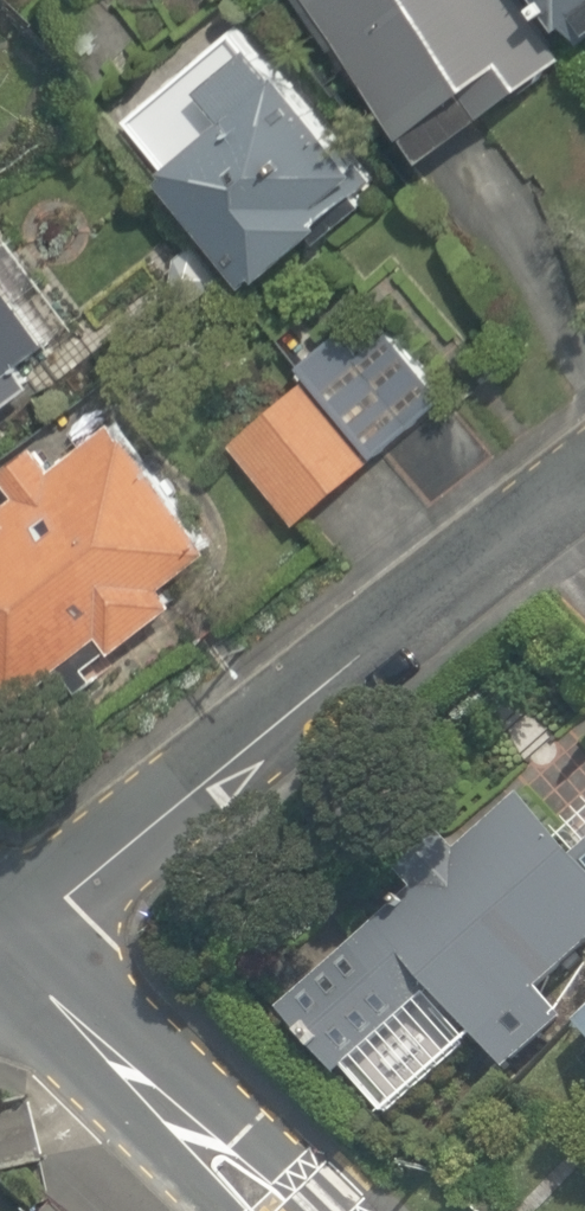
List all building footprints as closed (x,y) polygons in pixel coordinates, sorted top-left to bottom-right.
[(434,169),(570,68),(519,0),(308,0),(434,169)] [(584,53),(584,0),(543,0),(584,53)] [(196,57),(123,117),(270,296),(381,204),(261,58),(223,90),(196,57)] [(47,390),(33,371),(64,347),(0,262),(0,425),(47,390)] [(474,390),(411,319),(374,351),(340,313),(290,357),(306,374),(387,466),(474,390)] [(387,466),(306,374),(227,443),(308,536),(360,489),(387,466)] [(10,515),(0,523),(0,674),(25,706),(92,654),(108,674),(198,604),(174,574),(217,540),(126,424),(66,471),(38,436),(0,467),(0,502),(10,515)] [(503,792),(281,1022),(395,1132),(483,1041),(523,1080),(573,1028),(552,1007),(584,973),(584,851),(574,862),(503,792)]
